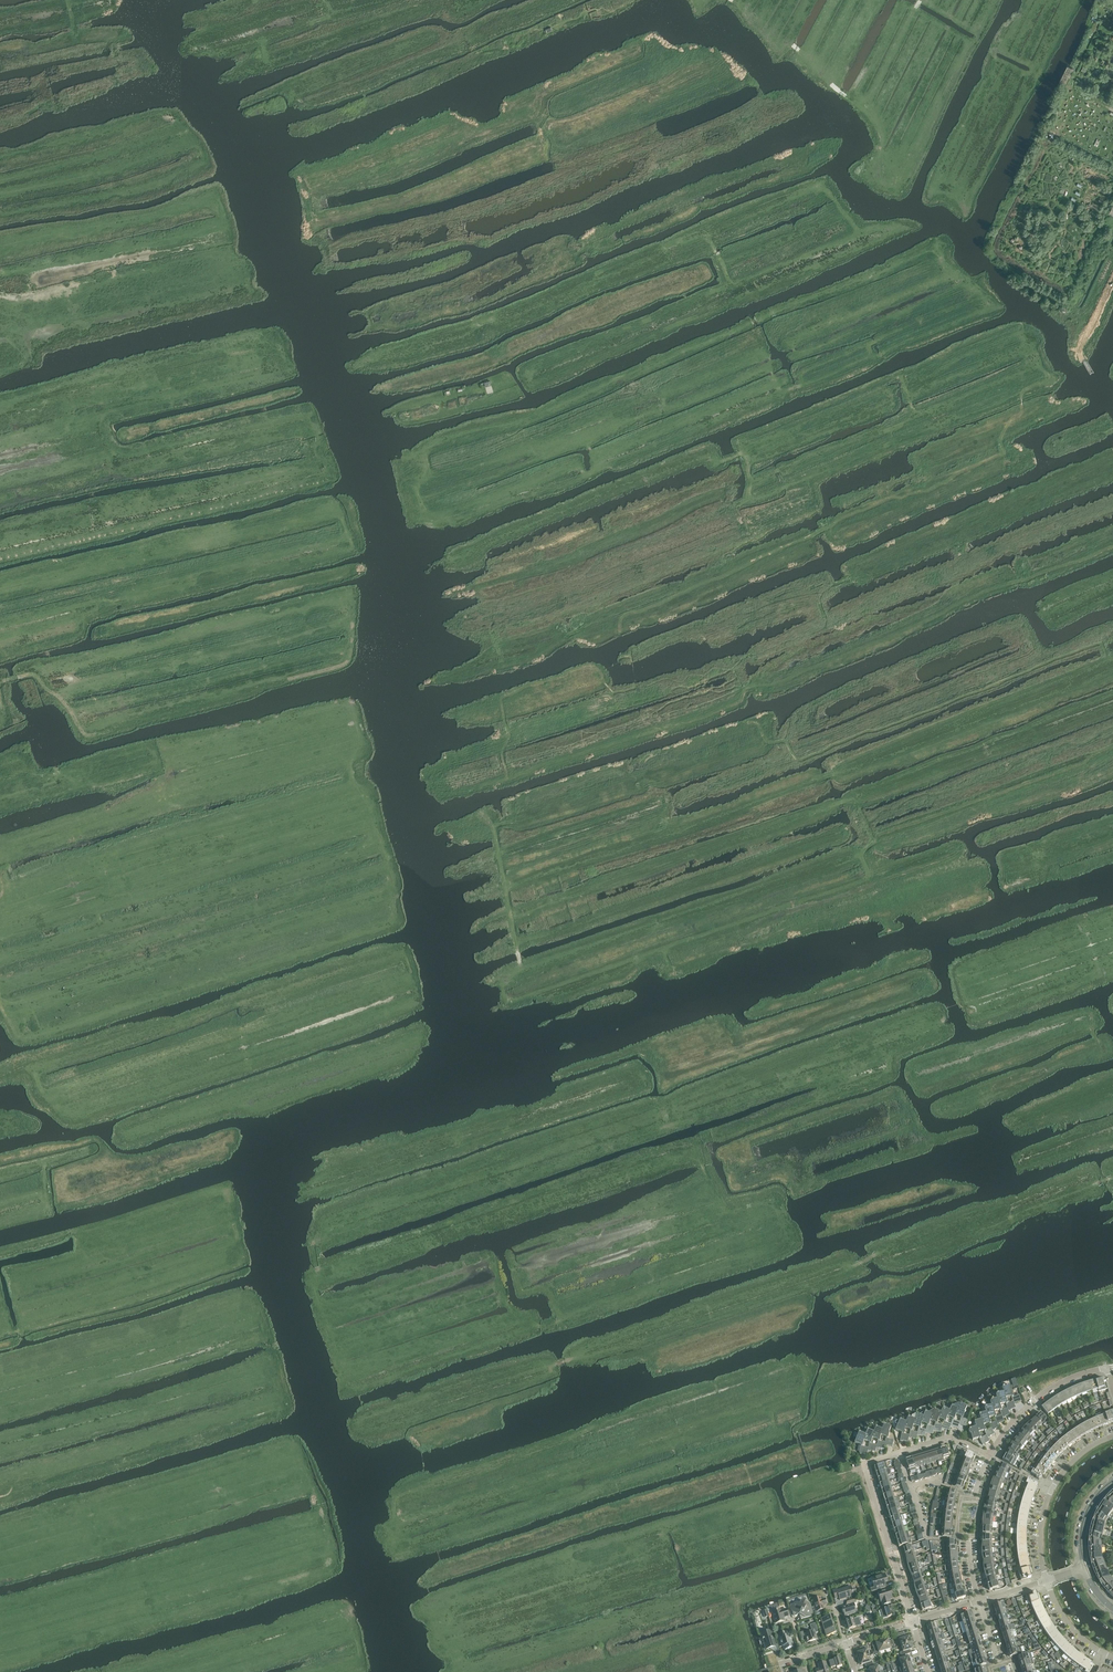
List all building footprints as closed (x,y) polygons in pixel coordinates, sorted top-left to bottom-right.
[(1101,1378),(1095,1380),(1098,1389),(1098,1392),(1108,1389),(1105,1379),(1102,1380),(1101,1378)] [(1095,1380),(1090,1382),(1092,1391),(1098,1389),(1095,1380)] [(1086,1383),(1084,1383),(1087,1393),(1092,1391),(1090,1382),(1086,1383)] [(1082,1384),(1078,1385),(1082,1395),(1087,1393),(1084,1383),(1082,1384)] [(1004,1391),(1004,1392),(1005,1398),(1006,1398),(1011,1397),(1013,1402),(1013,1401),(1014,1402),(1016,1402),(1017,1403),(1022,1401),(1019,1395),(1013,1397),(1011,1391),(1010,1385),(1003,1386),(1003,1387),(1002,1388),(1002,1390),(1003,1391),(1004,1391)] [(1074,1387),(1072,1388),(1076,1397),(1082,1395),(1078,1385),(1074,1387)] [(1069,1389),(1067,1390),(1071,1399),(1076,1397),(1072,1388),(1069,1389)] [(1065,1391),(1062,1393),(1066,1402),(1071,1399),(1067,1390),(1065,1391)] [(1008,1403),(1006,1398),(1005,1398),(1004,1392),(997,1393),(997,1394),(996,1395),(997,1397),(997,1398),(998,1398),(998,1399),(999,1404),(999,1405),(1000,1404),(1006,1403),(1006,1404),(1007,1408),(1008,1408),(1008,1409),(1009,1409),(1010,1408),(1011,1410),(1016,1408),(1014,1402),(1013,1401),(1013,1402),(1008,1403)] [(1060,1394),(1056,1396),(1061,1405),(1066,1402),(1062,1393),(1060,1394)] [(1055,1397),(1051,1400),(1057,1408),(1061,1405),(1056,1396),(1055,1397)] [(1002,1410),(1000,1404),(999,1405),(999,1404),(998,1399),(991,1400),(990,1402),(991,1403),(992,1404),(992,1405),(993,1411),(994,1411),(1000,1410),(1002,1415),(1002,1416),(1004,1415),(1005,1415),(1005,1416),(1006,1416),(1010,1415),(1008,1409),(1008,1408),(1007,1408),(1002,1410)] [(1050,1401),(1046,1403),(1052,1411),(1057,1408),(1051,1400),(1050,1401)] [(1052,1411),(1046,1403),(1045,1405),(1042,1407),(1048,1415),(1052,1411)] [(969,1420),(963,1418),(965,1412),(964,1412),(967,1407),(961,1404),(960,1404),(954,1405),(954,1406),(958,1409),(955,1414),(956,1414),(961,1417),(960,1422),(960,1423),(962,1424),(962,1425),(967,1427),(969,1420)] [(996,1415),(994,1411),(993,1411),(992,1405),(986,1406),(986,1407),(985,1407),(985,1408),(985,1410),(986,1411),(986,1412),(987,1412),(988,1418),(989,1418),(994,1417),(996,1421),(997,1422),(999,1422),(999,1423),(1004,1421),(1002,1416),(1002,1415),(996,1417),(996,1415)] [(954,1420),(956,1414),(955,1414),(958,1409),(954,1406),(952,1406),(951,1406),(950,1407),(949,1408),(949,1409),(950,1410),(950,1411),(947,1416),(953,1419),(951,1424),(951,1425),(954,1426),(953,1427),(958,1429),(960,1423),(960,1422),(955,1420),(954,1420)] [(946,1422),(947,1416),(950,1411),(943,1407),(943,1408),(942,1408),(941,1410),(941,1411),(941,1412),(938,1418),(939,1418),(944,1421),(943,1425),(943,1426),(942,1427),(943,1427),(945,1428),(944,1429),(949,1431),(950,1427),(951,1425),(951,1424),(946,1422)] [(937,1423),(939,1418),(938,1418),(941,1412),(935,1409),(934,1410),(929,1413),(932,1414),(930,1420),(936,1423),(934,1427),(934,1428),(934,1429),(935,1429),(936,1430),(936,1431),(941,1432),(943,1427),(942,1427),(943,1426),(943,1425),(937,1423)] [(1104,1412),(1108,1424),(1112,1422),(1112,1410),(1110,1410),(1104,1412)] [(929,1425),(930,1420),(932,1414),(929,1413),(925,1412),(920,1414),(918,1413),(917,1414),(923,1417),(921,1422),(922,1423),(927,1425),(926,1430),(926,1431),(927,1431),(928,1432),(928,1433),(933,1434),(934,1429),(934,1428),(934,1427),(931,1426),(929,1425)] [(991,1423),(989,1418),(988,1418),(987,1412),(986,1412),(979,1414),(980,1415),(979,1415),(979,1416),(979,1418),(980,1419),(981,1419),(983,1425),(989,1423),(989,1424),(991,1428),(992,1429),(994,1428),(995,1429),(999,1428),(997,1422),(996,1421),(993,1422),(991,1423)] [(1041,1412),(1036,1417),(1042,1423),(1047,1419),(1041,1412)] [(1095,1416),(1096,1418),(1100,1427),(1103,1426),(1108,1424),(1104,1412),(1101,1414),(1095,1416)] [(920,1429),(922,1423),(921,1422),(923,1417),(917,1414),(917,1415),(916,1415),(915,1415),(912,1416),(911,1418),(914,1419),(915,1419),(914,1423),(913,1425),(919,1428),(918,1432),(918,1433),(918,1434),(919,1434),(920,1434),(920,1436),(925,1437),(926,1431),(926,1430),(920,1429)] [(912,1431),(913,1425),(914,1423),(915,1419),(914,1419),(911,1418),(909,1417),(908,1417),(907,1418),(906,1419),(906,1420),(906,1421),(907,1421),(906,1422),(907,1422),(905,1425),(904,1427),(904,1428),(905,1428),(910,1430),(909,1435),(909,1436),(911,1437),(912,1437),(911,1438),(913,1438),(916,1439),(918,1434),(918,1433),(918,1432),(912,1431)] [(1036,1417),(1032,1421),(1038,1427),(1042,1423),(1036,1417)] [(1096,1418),(1090,1420),(1095,1429),(1100,1427),(1096,1418)] [(903,1434),(905,1428),(904,1428),(904,1427),(905,1425),(907,1422),(906,1422),(900,1419),(900,1420),(899,1420),(895,1422),(896,1424),(898,1425),(896,1430),(902,1433),(902,1434),(901,1435),(900,1439),(903,1439),(903,1441),(904,1441),(908,1442),(909,1436),(909,1435),(903,1434)] [(986,1431),(983,1425),(981,1419),(974,1421),(975,1422),(974,1422),(974,1424),(974,1425),(975,1426),(976,1426),(976,1427),(978,1432),(978,1433),(979,1432),(984,1431),(986,1435),(987,1435),(987,1436),(990,1435),(990,1436),(995,1434),(992,1429),(991,1428),(986,1431)] [(1090,1420),(1085,1423),(1090,1432),(1095,1429),(1090,1420)] [(1028,1423),(1027,1425),(1034,1432),(1038,1427),(1032,1421),(1030,1422),(1028,1423)] [(1085,1423),(1080,1426),(1085,1434),(1090,1432),(1085,1423)] [(883,1429),(882,1429),(883,1429),(880,1435),(881,1435),(886,1438),(885,1443),(885,1444),(888,1444),(887,1446),(892,1447),(894,1440),(888,1439),(890,1432),(889,1432),(891,1427),(885,1424),(884,1425),(883,1425),(882,1427),(882,1428),(883,1429)] [(1024,1428),(1023,1429),(1030,1436),(1034,1432),(1027,1425),(1025,1426),(1024,1428)] [(1080,1426),(1074,1429),(1080,1437),(1085,1434),(1080,1426)] [(880,1441),(881,1435),(880,1435),(883,1429),(882,1429),(876,1427),(876,1428),(875,1427),(874,1428),(874,1429),(874,1430),(874,1431),(874,1432),(872,1438),(878,1440),(877,1445),(877,1446),(879,1447),(879,1448),(884,1449),(885,1444),(885,1443),(880,1441)] [(981,1438),(979,1432),(978,1433),(978,1432),(976,1427),(971,1428),(969,1429),(970,1429),(969,1430),(969,1431),(969,1433),(970,1433),(971,1433),(972,1437),(973,1440),(979,1438),(980,1439),(982,1444),(983,1445),(982,1443),(985,1442),(985,1444),(987,1443),(990,1441),(987,1436),(987,1435),(986,1435),(984,1437),(981,1438)] [(1020,1433),(1019,1434),(1027,1440),(1030,1436),(1023,1429),(1021,1431),(1020,1433)] [(1074,1429),(1069,1433),(1075,1441),(1080,1437),(1074,1429)] [(871,1444),(872,1438),(874,1432),(873,1432),(868,1430),(867,1430),(866,1431),(865,1432),(865,1433),(865,1434),(866,1434),(866,1435),(863,1440),(864,1440),(863,1440),(864,1441),(869,1443),(868,1448),(869,1448),(868,1449),(869,1449),(871,1449),(871,1451),(876,1452),(877,1447),(877,1446),(877,1445),(871,1444)] [(863,1446),(864,1441),(863,1440),(864,1440),(863,1440),(866,1435),(859,1432),(859,1433),(858,1433),(857,1435),(857,1436),(858,1436),(855,1443),(861,1445),(859,1453),(860,1453),(860,1451),(863,1452),(862,1453),(867,1455),(868,1449),(869,1448),(868,1448),(863,1446)] [(1069,1433),(1065,1437),(1071,1444),(1075,1441),(1069,1433)] [(1016,1437),(1015,1439),(1023,1445),(1027,1440),(1019,1434),(1018,1436),(1016,1437)] [(1065,1437),(1060,1441),(1067,1448),(1071,1444),(1065,1437)] [(1012,1442),(1011,1444),(1020,1450),(1023,1445),(1015,1439),(1014,1440),(1012,1442)] [(1060,1441),(1056,1445),(1063,1451),(1067,1448),(1060,1441)] [(1010,1446),(1009,1448),(1009,1449),(1017,1454),(1020,1450),(1011,1444),(1010,1446)] [(1056,1445),(1051,1449),(1059,1455),(1063,1451),(1056,1445)] [(938,1449),(935,1450),(938,1460),(943,1459),(940,1446),(939,1447),(938,1447),(938,1449)] [(940,1446),(943,1459),(949,1457),(946,1447),(942,1448),(942,1446),(941,1446),(940,1446)] [(1009,1449),(1006,1455),(1016,1461),(1019,1456),(1017,1454),(1009,1449)] [(1051,1449),(1047,1454),(1055,1460),(1059,1455),(1051,1449)] [(927,1453),(923,1454),(926,1464),(932,1462),(928,1450),(927,1451),(926,1451),(927,1453)] [(929,1450),(928,1450),(932,1462),(938,1460),(935,1450),(931,1452),(930,1450),(929,1450)] [(963,1458),(964,1458),(972,1462),(973,1462),(975,1456),(971,1454),(971,1453),(969,1451),(968,1453),(966,1452),(963,1458)] [(917,1453),(917,1454),(921,1466),(926,1464),(923,1454),(919,1455),(919,1453),(917,1453)] [(916,1456),(912,1458),(915,1467),(921,1466),(917,1454),(916,1454),(915,1454),(916,1456)] [(1047,1454),(1044,1458),(1051,1464),(1055,1460),(1047,1454)] [(1016,1461),(1006,1455),(1003,1460),(1011,1465),(1013,1466),(1016,1461)] [(1038,1462),(1036,1465),(1046,1471),(1048,1469),(1051,1464),(1044,1458),(1042,1457),(1038,1462)] [(915,1467),(912,1458),(906,1459),(909,1469),(910,1469),(910,1471),(916,1470),(915,1467)] [(964,1458),(961,1463),(970,1467),(972,1462),(964,1458)] [(961,1463),(959,1469),(969,1473),(970,1471),(970,1469),(970,1467),(961,1463)] [(1001,1463),(998,1469),(1007,1473),(1009,1467),(1001,1463)] [(874,1467),(876,1473),(886,1470),(884,1464),(874,1467)] [(1046,1471),(1036,1465),(1033,1470),(1031,1473),(1040,1478),(1042,1475),(1043,1476),(1046,1471)] [(876,1479),(888,1475),(890,1474),(889,1469),(886,1470),(876,1473),(877,1476),(875,1477),(875,1478),(876,1479)] [(959,1469),(957,1475),(967,1478),(968,1476),(968,1474),(969,1473),(959,1469)] [(998,1469),(996,1474),(1004,1478),(1007,1473),(998,1469)] [(993,1478),(993,1480),(1002,1483),(1004,1478),(996,1474),(994,1476),(993,1478)] [(878,1480),(880,1484),(889,1481),(888,1475),(876,1479),(876,1480),(876,1481),(878,1480)] [(957,1475),(955,1481),(964,1483),(965,1482),(966,1480),(967,1478),(957,1475)] [(1028,1479),(1023,1489),(1035,1493),(1037,1488),(1036,1487),(1037,1484),(1028,1479)] [(964,1483),(955,1481),(953,1480),(951,1486),(963,1489),(964,1483)] [(991,1483),(990,1485),(1000,1489),(1002,1483),(993,1480),(992,1481),(991,1483)] [(879,1490),(891,1487),(889,1481),(880,1484),(881,1488),(879,1488),(879,1489),(879,1490)] [(990,1490),(989,1492),(989,1491),(998,1494),(1000,1489),(990,1485),(990,1487),(990,1490)] [(882,1492),(883,1495),(893,1492),(891,1487),(879,1490),(879,1491),(880,1492),(882,1492)] [(1020,1499),(1022,1499),(1032,1501),(1034,1496),(1035,1493),(1023,1489),(1022,1493),(1020,1499)] [(989,1492),(988,1497),(997,1500),(998,1494),(989,1491),(989,1492)] [(883,1501),(883,1502),(895,1498),(893,1492),(883,1495),(884,1499),(882,1500),(882,1501),(883,1501)] [(885,1503),(887,1507),(897,1504),(895,1498),(883,1502),(883,1503),(884,1504),(885,1503)] [(1103,1507),(1112,1513),(1112,1511),(1112,1505),(1108,1498),(1104,1501),(1104,1502),(1104,1501),(1106,1502),(1103,1507)] [(886,1513),(898,1510),(897,1504),(887,1507),(888,1511),(886,1511),(886,1512),(886,1513)] [(1103,1507),(1099,1512),(1108,1518),(1112,1513),(1103,1507)] [(889,1515),(890,1518),(900,1515),(898,1510),(886,1513),(886,1514),(887,1515),(889,1515)] [(1099,1512),(1096,1517),(1105,1523),(1108,1518),(1099,1512)] [(890,1524),(890,1525),(902,1521),(900,1515),(890,1518),(891,1522),(889,1523),(890,1524)] [(1095,1521),(1094,1527),(1104,1530),(1106,1524),(1106,1523),(1105,1523),(1096,1517),(1093,1521),(1094,1521),(1095,1521)] [(893,1526),(894,1530),(904,1527),(902,1521),(890,1525),(890,1526),(891,1527),(893,1526)] [(893,1535),(893,1536),(905,1532),(904,1527),(894,1530),(895,1533),(893,1534),(893,1535)] [(1094,1527),(1092,1533),(1103,1536),(1106,1536),(1107,1531),(1104,1530),(1094,1527)] [(896,1537),(897,1541),(907,1538),(905,1532),(893,1536),(894,1537),(894,1538),(896,1537)] [(1092,1533),(1090,1538),(1101,1541),(1103,1536),(1092,1533)] [(907,1538),(897,1541),(899,1547),(909,1544),(912,1543),(910,1537),(907,1538)] [(1091,1543),(1091,1548),(1102,1548),(1102,1542),(1102,1541),(1101,1541),(1090,1538),(1089,1543),(1090,1543),(1091,1543)] [(903,1548),(905,1554),(914,1551),(912,1545),(903,1548)] [(905,1554),(907,1559),(916,1557),(914,1551),(905,1554)] [(907,1563),(908,1565),(918,1562),(916,1557),(907,1559),(907,1561),(907,1563)] [(1094,1564),(1096,1570),(1106,1566),(1104,1560),(1092,1560),(1092,1565),(1094,1564)] [(909,1569),(910,1571),(919,1568),(918,1562),(908,1565),(908,1567),(909,1569)] [(1096,1570),(1098,1575),(1108,1571),(1106,1566),(1096,1570)] [(911,1575),(912,1577),(921,1574),(919,1568),(910,1571),(910,1573),(911,1575)] [(1030,1568),(1021,1570),(1018,1571),(1020,1577),(1021,1580),(1031,1577),(1030,1574),(1032,1574),(1030,1568)] [(986,1576),(987,1578),(996,1576),(999,1575),(998,1570),(995,1570),(985,1572),(985,1574),(986,1576)] [(1098,1575),(1100,1581),(1110,1577),(1108,1571),(1098,1575)] [(912,1577),(914,1582),(923,1579),(922,1577),(924,1577),(923,1573),(921,1574),(912,1577)] [(873,1583),(873,1584),(874,1586),(870,1587),(872,1591),(886,1587),(885,1583),(887,1582),(885,1574),(875,1577),(871,1578),(873,1583)] [(1106,1588),(1112,1583),(1112,1579),(1111,1577),(1110,1577),(1100,1581),(1102,1585),(1103,1584),(1106,1588)] [(914,1586),(915,1588),(925,1585),(923,1579),(914,1582),(914,1584),(914,1586)] [(951,1583),(953,1589),(962,1586),(962,1587),(962,1585),(962,1583),(961,1581),(951,1583)] [(988,1584),(989,1590),(994,1589),(995,1591),(996,1591),(997,1590),(997,1588),(999,1587),(998,1581),(997,1582),(988,1584)] [(916,1592),(917,1594),(927,1591),(925,1585),(915,1588),(915,1590),(916,1592)] [(854,1596),(853,1595),(853,1592),(853,1591),(852,1591),(851,1586),(851,1587),(838,1591),(837,1589),(833,1590),(835,1599),(839,1598),(840,1600),(853,1595),(853,1596),(854,1596)] [(953,1589),(954,1594),(954,1595),(963,1592),(962,1587),(962,1586),(953,1589)] [(891,1599),(888,1589),(878,1592),(881,1602),(882,1602),(883,1605),(890,1603),(889,1599),(891,1599)] [(918,1598),(919,1600),(928,1597),(927,1591),(917,1594),(917,1596),(918,1598)] [(954,1595),(954,1594),(954,1595),(955,1601),(958,1600),(959,1602),(960,1602),(961,1601),(960,1599),(965,1598),(964,1592),(963,1592),(954,1595)] [(1029,1605),(1031,1604),(1040,1600),(1038,1595),(1037,1595),(1036,1592),(1026,1595),(1027,1599),(1029,1605)] [(919,1600),(921,1605),(930,1602),(928,1597),(919,1600)] [(827,1605),(825,1599),(821,1600),(821,1598),(813,1600),(817,1611),(815,1612),(816,1615),(823,1613),(822,1610),(824,1609),(823,1606),(827,1605)] [(842,1607),(845,1616),(857,1612),(854,1604),(856,1603),(855,1599),(847,1602),(848,1605),(842,1607)] [(800,1614),(801,1619),(813,1616),(808,1600),(792,1605),(791,1606),(792,1612),(793,1612),(793,1613),(794,1615),(795,1616),(798,1615),(799,1613),(800,1614)] [(1031,1604),(1033,1609),(1042,1605),(1040,1600),(1031,1604)] [(921,1605),(922,1611),(927,1609),(928,1611),(929,1611),(930,1611),(930,1609),(932,1608),(931,1602),(930,1602),(921,1605)] [(994,1605),(996,1611),(1005,1608),(1003,1602),(994,1605)] [(1033,1609),(1036,1615),(1044,1610),(1042,1605),(1033,1609)] [(894,1616),(895,1616),(894,1613),(892,1607),(885,1609),(880,1611),(883,1618),(887,1617),(893,1616),(894,1616)] [(996,1611),(997,1617),(1007,1614),(1005,1608),(996,1611)] [(789,1616),(787,1609),(781,1610),(777,1611),(776,1611),(773,1613),(776,1623),(784,1621),(783,1618),(789,1616)] [(1036,1615),(1038,1620),(1047,1615),(1044,1610),(1036,1615)] [(961,1615),(963,1621),(972,1618),(970,1612),(961,1615)] [(997,1617),(999,1622),(1009,1619),(1007,1614),(997,1617)] [(1038,1620),(1041,1625),(1050,1620),(1047,1615),(1038,1620)] [(823,1621),(828,1636),(836,1634),(835,1632),(831,1619),(830,1616),(824,1618),(824,1621),(823,1621)] [(856,1627),(861,1625),(859,1617),(853,1619),(853,1618),(846,1621),(848,1627),(848,1628),(848,1630),(850,1630),(850,1629),(856,1627)] [(963,1621),(964,1627),(974,1624),(972,1618),(963,1621)] [(999,1622),(1001,1628),(1010,1625),(1009,1619),(999,1622)] [(1041,1625),(1045,1631),(1053,1625),(1050,1620),(1041,1625)] [(804,1634),(807,1642),(817,1639),(816,1633),(818,1632),(815,1623),(810,1625),(812,1632),(804,1634)] [(927,1626),(929,1632),(938,1629),(936,1623),(927,1626)] [(964,1627),(966,1633),(976,1630),(974,1624),(964,1627)] [(1003,1634),(1012,1631),(1015,1630),(1013,1624),(1010,1625),(1001,1628),(1003,1634)] [(1045,1631),(1048,1636),(1056,1630),(1053,1625),(1045,1631)] [(929,1632),(931,1637),(940,1635),(938,1629),(929,1632)] [(763,1639),(766,1649),(770,1648),(772,1647),(776,1646),(771,1630),(761,1634),(763,1639),(762,1639),(763,1639)] [(966,1633),(968,1638),(977,1635),(976,1630),(966,1633)] [(1048,1636),(1052,1640),(1059,1634),(1056,1630),(1048,1636)] [(1004,1639),(1014,1637),(1016,1636),(1016,1635),(1015,1632),(1014,1631),(1012,1632),(1012,1631),(1003,1634),(1004,1639)] [(790,1638),(791,1637),(790,1635),(788,1635),(787,1632),(778,1635),(780,1642),(781,1642),(782,1646),(784,1646),(785,1649),(794,1647),(791,1638),(790,1638)] [(899,1640),(901,1645),(912,1642),(911,1639),(910,1639),(909,1636),(905,1637),(904,1634),(898,1636),(897,1636),(898,1640),(899,1640)] [(932,1643),(942,1640),(945,1639),(943,1634),(940,1635),(931,1637),(932,1643)] [(1052,1640),(1056,1645),(1063,1639),(1059,1634),(1052,1640)] [(968,1638),(970,1644),(979,1641),(977,1635),(968,1638)] [(1004,1639),(1006,1645),(1016,1642),(1014,1637),(1004,1639)] [(892,1640),(889,1641),(888,1639),(885,1640),(884,1639),(879,1640),(879,1642),(876,1643),(876,1645),(873,1646),(876,1655),(880,1654),(879,1652),(891,1649),(891,1650),(895,1649),(892,1640)] [(1056,1645),(1060,1649),(1067,1643),(1063,1639),(1056,1645)] [(932,1643),(934,1649),(944,1646),(942,1640),(932,1643)] [(970,1644),(971,1650),(981,1647),(979,1641),(970,1644)] [(912,1642),(901,1645),(903,1651),(901,1652),(902,1656),(911,1653),(910,1650),(913,1649),(912,1646),(913,1645),(912,1642)] [(1006,1645),(1008,1651),(1017,1648),(1016,1642),(1006,1645)] [(1060,1649),(1064,1654),(1071,1647),(1067,1643),(1060,1649)] [(857,1656),(858,1659),(869,1656),(867,1650),(868,1649),(867,1646),(860,1648),(861,1651),(857,1652),(859,1655),(857,1656)] [(934,1649),(936,1655),(945,1652),(944,1646),(934,1649)] [(968,1651),(970,1656),(983,1653),(981,1647),(971,1650),(968,1651)] [(1017,1648),(1008,1651),(1010,1657),(1022,1653),(1021,1647),(1017,1648)] [(1064,1654),(1069,1658),(1075,1650),(1071,1647),(1064,1654)] [(1069,1658),(1073,1662),(1079,1654),(1075,1650),(1069,1658)] [(936,1655),(938,1660),(947,1657),(945,1652),(936,1655)] [(970,1656),(972,1662),(984,1658),(983,1653),(970,1656)] [(1018,1656),(1020,1662),(1029,1659),(1027,1653),(1018,1656)] [(1072,1663),(1080,1669),(1086,1659),(1084,1657),(1079,1654),(1073,1662),(1072,1663)] [(840,1659),(841,1659),(840,1656),(839,1657),(839,1658),(834,1659),(834,1660),(829,1662),(831,1668),(836,1667),(837,1667),(842,1666),(840,1659)] [(869,1656),(858,1659),(859,1662),(860,1662),(861,1665),(865,1664),(866,1667),(873,1665),(872,1661),(871,1661),(869,1656)] [(900,1659),(902,1665),(912,1662),(911,1660),(909,1660),(908,1656),(900,1659)] [(938,1660),(939,1666),(949,1663),(947,1657),(938,1660)] [(984,1658),(972,1662),(974,1668),(986,1664),(984,1658)] [(1021,1668),(1031,1665),(1034,1664),(1032,1658),(1029,1659),(1020,1662),(1021,1668)] [(1080,1669),(1084,1671),(1090,1671),(1094,1665),(1091,1664),(1091,1662),(1086,1659),(1080,1669)] [(819,1669),(815,1670),(816,1671),(829,1671),(826,1662),(818,1664),(819,1669)] [(903,1671),(912,1669),(911,1666),(913,1665),(912,1662),(902,1665),(899,1666),(901,1671),(903,1671)] [(939,1666),(941,1671),(951,1669),(949,1663),(939,1666)]
